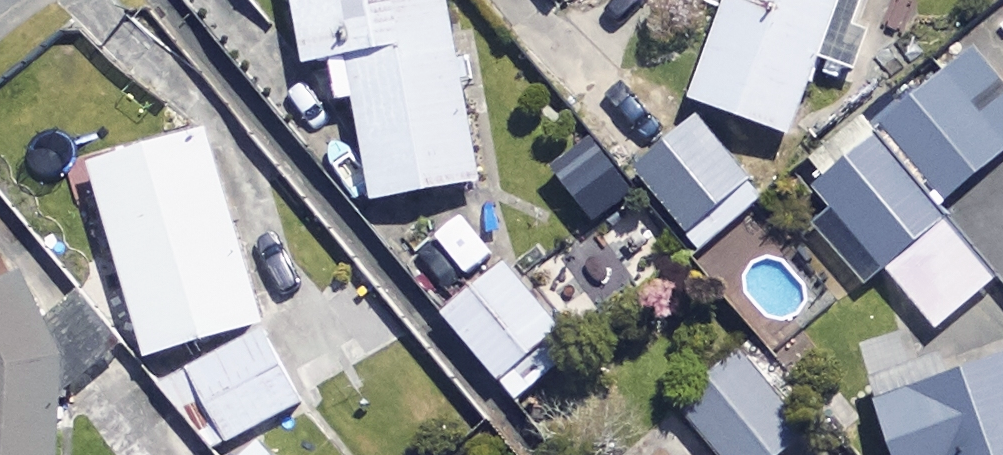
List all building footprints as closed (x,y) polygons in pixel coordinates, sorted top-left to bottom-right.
[(316,69),(340,64),(348,105),(366,102),(384,206),(489,187),(456,0),(304,0),(316,69)] [(714,7),(735,15),(701,104),(796,140),(850,0),(717,0),(714,7)] [(946,326),(997,281),(939,216),(1002,160),(1002,80),(976,49),(814,191),(830,208),(797,237),(832,275),(871,241),(946,326)] [(718,185),(670,130),(628,167),(676,222),(718,185)] [(272,329),(214,137),(102,170),(159,363),(272,329)] [(498,252),(471,215),(438,239),(466,276),(498,252)] [(579,351),(511,268),(452,316),(519,400),(579,351)] [(0,293),(0,454),(61,454),(62,401),(128,362),(95,305),(56,327),(28,280),(2,296),(0,293)] [(303,414),(269,338),(193,371),(227,447),(303,414)] [(743,352),(681,402),(723,454),(792,454),(813,439),(743,352)] [(886,403),(905,454),(1002,454),(1002,361),(886,403)]
